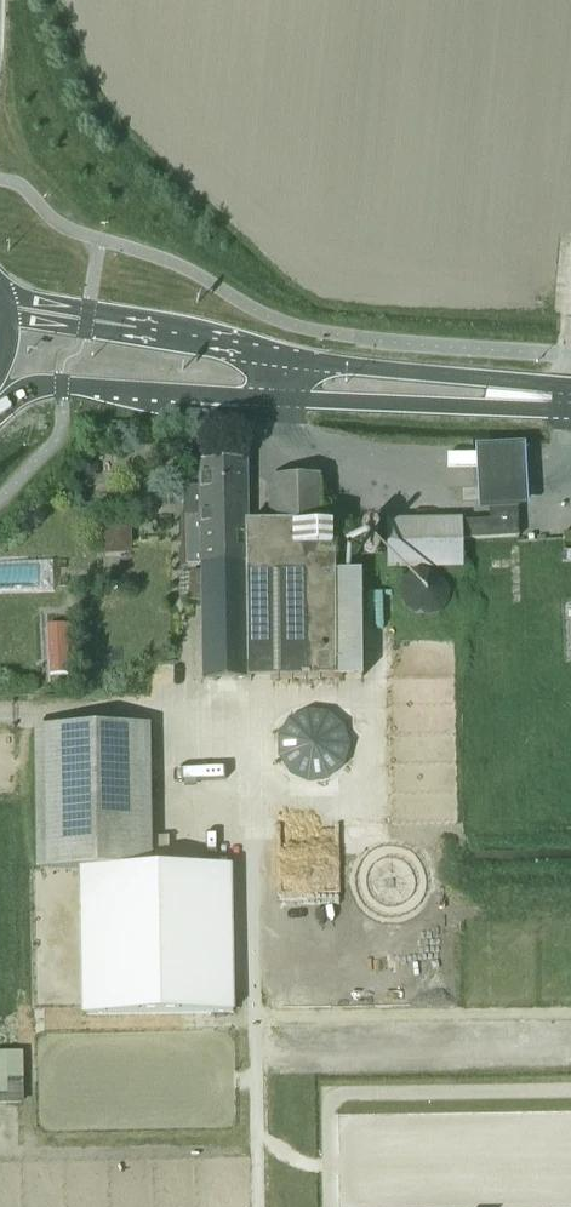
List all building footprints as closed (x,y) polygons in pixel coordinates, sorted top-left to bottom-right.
[(524,446),(474,448),(477,511),(527,509),(524,446)] [(77,465),(77,473),(84,479),(94,479),(99,473),(99,465),(92,458),(83,459),(77,465)] [(200,490),(184,490),(184,516),(186,516),(200,516),(201,566),(248,565),(247,525),(246,461),(199,462),(199,466),(195,466),(192,469),(192,478),(195,481),(200,481),(200,490)] [(201,566),(200,681),(361,677),(361,574),(333,573),(332,525),(325,525),(326,480),(269,480),(269,525),(247,525),(248,565),(201,566)] [(489,521),(461,523),(461,541),(508,540),(518,540),(518,538),(516,510),(516,504),(513,504),(503,505),(493,505),(489,505),(489,511),(489,521)] [(461,541),(461,523),(387,524),(388,569),(462,568),(461,541)] [(570,565),(570,553),(561,552),(560,564),(570,565)] [(401,601),(404,608),(409,615),(416,620),(425,621),(433,619),(441,615),(446,608),(449,599),(448,591),(445,584),(440,578),(432,574),(425,573),(417,575),(410,579),(404,585),(401,592),(401,601)] [(65,625),(47,626),(49,675),(67,674),(66,643),(65,625)] [(38,728),(40,871),(77,870),(80,1017),(230,1016),(230,868),(152,869),(149,726),(38,728)]
